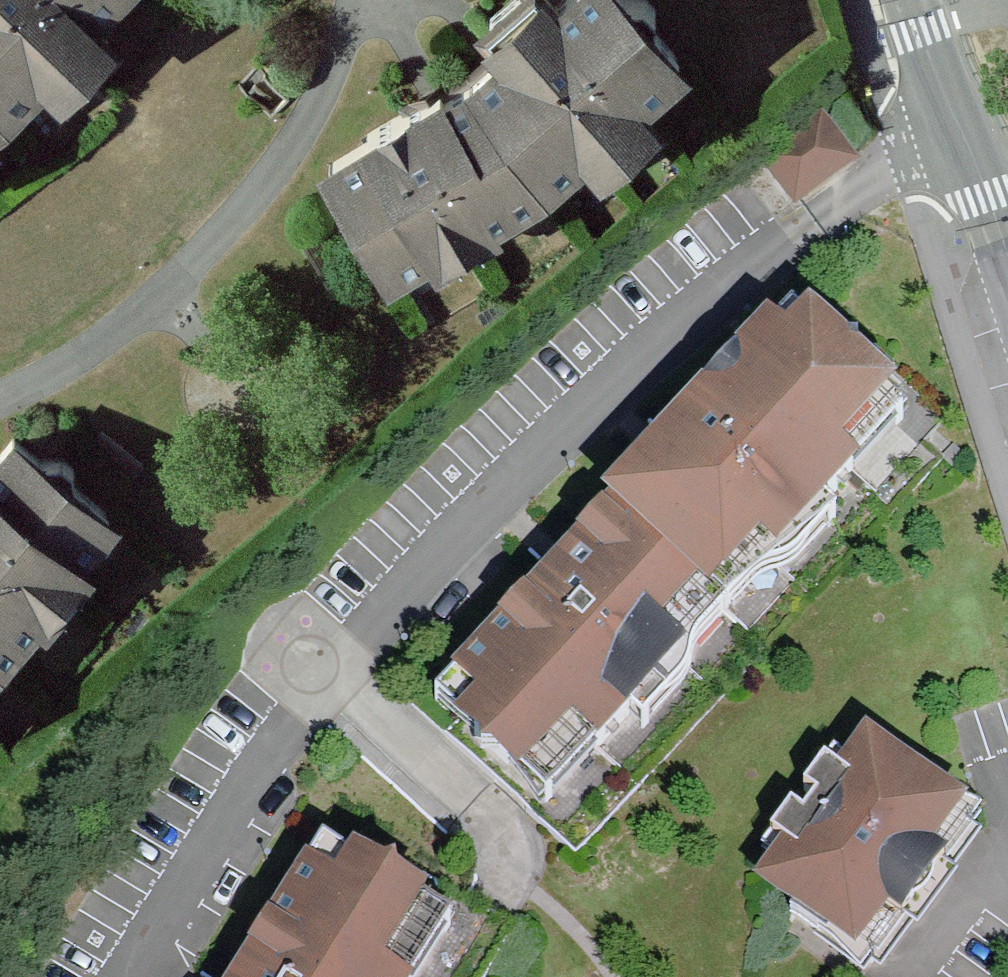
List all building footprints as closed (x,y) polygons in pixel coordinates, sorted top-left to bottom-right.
[(104,27),(96,18),(114,0),(0,0),(0,113),(9,106),(24,92),(39,104),(71,81),(60,70),(104,27)] [(432,112),(430,109),(373,140),(376,148),(336,170),(350,197),(347,215),(358,235),(374,240),(395,275),(437,253),(441,260),(498,229),(494,222),(548,192),(554,203),(602,165),(609,173),(658,132),(643,112),(685,76),(662,47),(664,27),(649,10),(632,12),(622,0),(586,0),(561,19),(547,1),(499,39),(514,58),(522,68),(486,98),(439,125),(432,112)] [(60,70),(71,81),(115,38),(104,27),(60,70)] [(477,86),(486,98),(522,68),(514,58),(477,86)] [(439,125),(486,98),(477,86),(432,112),(439,125)] [(821,120),(760,167),(797,216),(860,170),(821,120)] [(782,391),(798,372),(759,338),(727,374),(738,385),(754,366),(782,391)] [(832,402),(798,372),(782,391),(754,366),(738,385),(727,374),(664,446),(675,456),(640,497),(628,487),(587,534),(543,580),(555,590),(517,629),(506,619),(441,688),(453,699),(437,717),(464,742),(446,762),(479,792),(498,771),(522,794),(553,759),(567,772),(599,737),(650,682),(637,670),(683,621),(728,572),(740,583),(789,527),(822,492),(808,480),(839,445),(815,422),(832,402)] [(832,402),(815,422),(839,445),(808,480),(822,492),(871,437),(832,402)] [(29,602),(35,607),(38,608),(80,557),(73,551),(104,513),(71,486),(70,467),(54,454),(36,455),(12,435),(0,449),(0,636),(29,602)] [(599,737),(614,751),(655,704),(658,701),(661,691),(661,688),(660,685),(660,681),(662,670),(665,666),(723,601),(727,598),(734,596),(744,596),(748,595),(750,594),(771,578),(805,541),(789,527),(740,583),(728,572),(683,621),(637,670),(650,682),(599,737)] [(498,771),(479,792),(518,827),(567,772),(553,759),(522,794),(498,771)] [(946,846),(870,791),(868,793),(836,769),(813,799),(797,787),(776,815),(788,824),(776,842),(764,832),(743,860),(759,872),(738,902),(771,927),(770,928),(837,976),(849,976),(946,846)] [(294,870),(268,913),(282,922),(293,902),(326,922),(339,899),(309,879),(294,870)] [(393,962),(365,945),(380,922),(339,899),(326,922),(293,902),(282,922),(268,913),(229,976),(384,976),(393,962)] [(365,945),(393,962),(384,976),(406,976),(424,949),(380,922),(365,945)]
